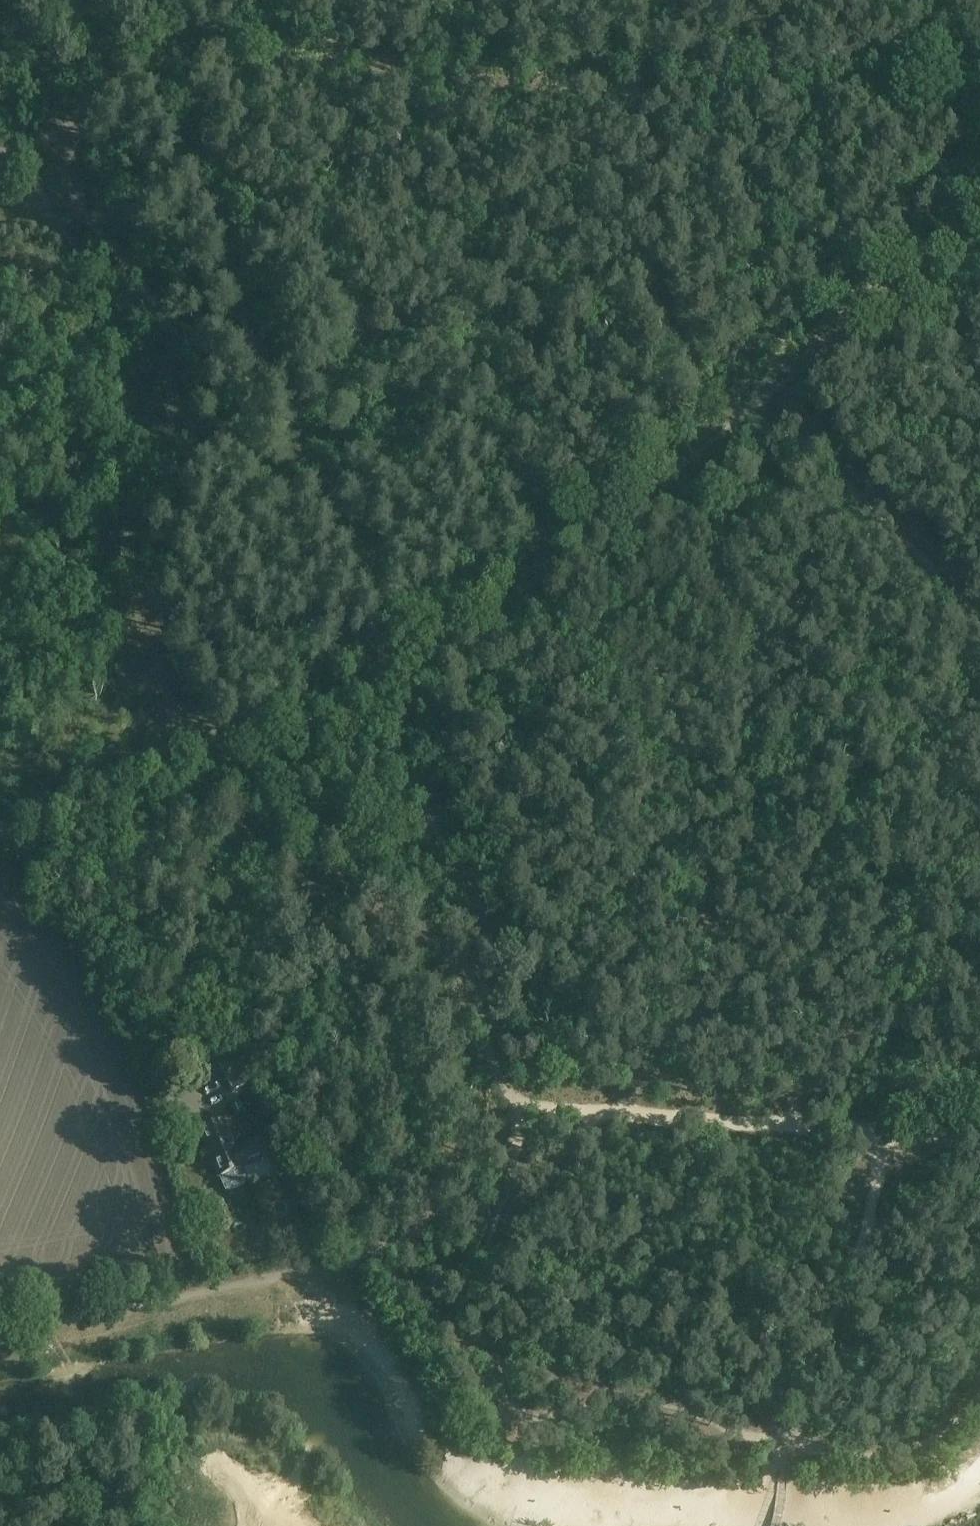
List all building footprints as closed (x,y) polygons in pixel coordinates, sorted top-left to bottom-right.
[(216,1063),(232,1093),(255,1081),(244,1060),(216,1063)] [(218,1180),(220,1180),(224,1189),(229,1191),(245,1185),(247,1180),(243,1170),(271,1159),(263,1139),(234,1151),(222,1122),(198,1131),(218,1180)]
